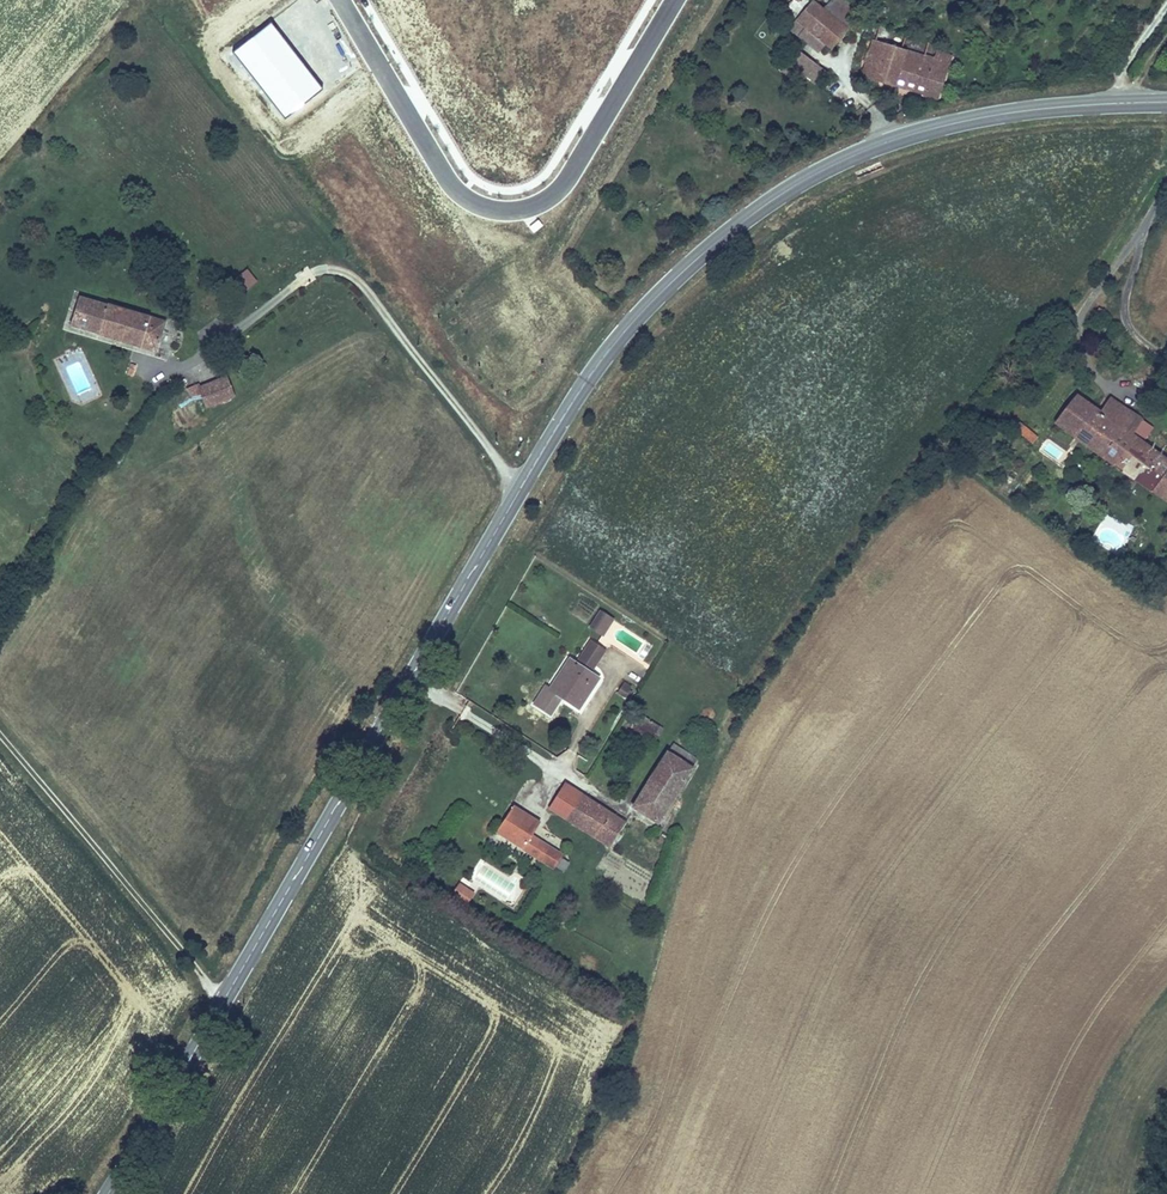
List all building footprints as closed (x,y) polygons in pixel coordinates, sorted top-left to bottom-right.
[(822,13),(810,4),(786,33),(815,56),(822,48),(829,53),(859,16),(839,0),(832,0),(822,13)] [(269,23),(231,53),(284,119),(322,90),(269,23)] [(858,79),(937,102),(950,59),(934,54),(933,60),(870,41),(858,79)] [(813,86),(823,71),(799,55),(789,69),(813,86)] [(257,284),(247,270),(230,283),(240,296),(257,284)] [(67,332),(95,340),(105,306),(77,298),(67,332)] [(95,340),(154,358),(164,324),(105,306),(95,340)] [(234,400),(225,378),(195,390),(204,411),(234,400)] [(1092,455),(1107,466),(1128,436),(1108,421),(1118,408),(1109,401),(1098,415),(1074,398),(1053,427),(1073,441),(1080,431),(1099,445),(1092,455)] [(1108,421),(1128,436),(1141,445),(1151,431),(1118,408),(1108,421)] [(1038,439),(1022,428),(1016,437),(1031,448),(1038,439)] [(1092,455),(1099,445),(1080,431),(1073,441),(1092,455)] [(1128,436),(1107,466),(1165,508),(1166,505),(1166,463),(1141,445),(1128,436)] [(612,622),(598,613),(586,630),(601,640),(612,622)] [(545,693),(577,713),(597,682),(589,677),(585,674),(591,666),(595,668),(605,652),(588,641),(573,665),(567,660),(545,693)] [(585,674),(589,677),(595,668),(591,666),(585,674)] [(627,700),(633,688),(623,682),(617,694),(627,700)] [(653,744),(663,729),(638,712),(628,727),(653,744)] [(671,745),(665,755),(690,771),(697,761),(671,745)] [(628,813),(656,831),(693,773),(690,771),(665,755),(628,813)] [(546,813),(560,822),(577,795),(564,786),(546,813)] [(606,852),(623,825),(577,795),(560,822),(606,852)] [(563,857),(532,837),(539,826),(511,808),(493,837),(552,874),(555,870),(562,875),(568,866),(561,861),(563,857)] [(474,895),(457,884),(448,899),(464,909),(474,895)]
